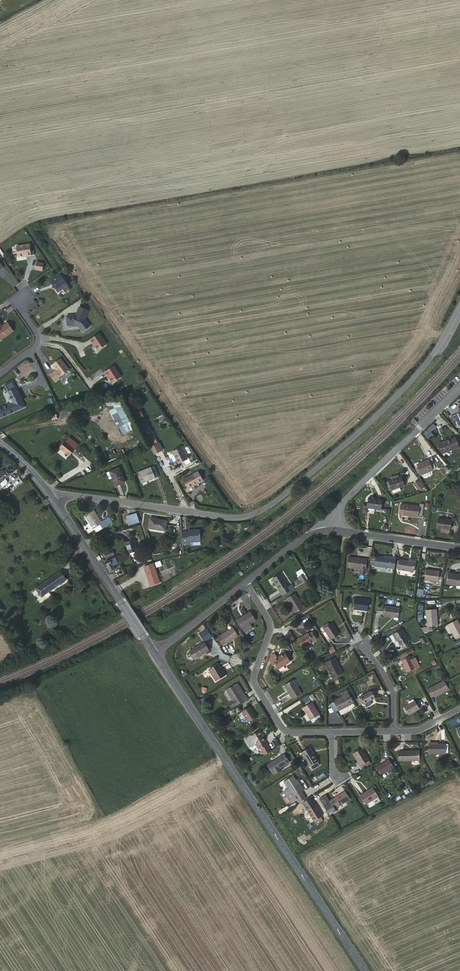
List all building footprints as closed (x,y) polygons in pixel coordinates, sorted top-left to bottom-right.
[(30,245),(17,247),(18,257),(26,256),(27,257),(31,256),(30,245)] [(44,264),(38,262),(36,269),(42,271),(44,264)] [(73,294),(63,279),(53,285),(60,296),(65,293),(68,297),(73,294)] [(69,326),(75,325),(79,328),(83,333),(90,328),(85,321),(90,313),(82,308),(78,315),(78,317),(76,317),(75,316),(68,317),(69,326)] [(14,332),(8,323),(2,327),(1,326),(1,325),(0,323),(0,337),(2,340),(14,332)] [(107,345),(100,334),(90,340),(93,345),(94,344),(98,351),(107,345)] [(58,378),(69,371),(61,359),(52,365),(56,370),(56,372),(54,372),(49,375),(54,383),(59,380),(58,378)] [(121,377),(114,366),(105,372),(107,376),(108,376),(112,383),(121,377)] [(21,410),(25,408),(18,388),(16,389),(13,382),(6,384),(8,391),(8,392),(12,399),(10,400),(11,403),(9,404),(0,408),(0,418),(13,413),(21,410)] [(134,429),(119,396),(105,402),(120,435),(134,429)] [(457,412),(452,413),(455,425),(457,424),(459,424),(459,411),(457,412)] [(430,431),(435,426),(432,423),(423,433),(428,438),(433,433),(430,431)] [(150,446),(157,443),(154,437),(147,440),(150,446)] [(459,448),(455,438),(439,443),(443,453),(459,448)] [(65,439),(58,447),(68,456),(75,448),(65,439)] [(159,444),(158,444),(151,447),(155,455),(162,451),(159,444)] [(187,458),(182,448),(173,452),(178,463),(187,458)] [(415,465),(415,469),(418,468),(420,473),(435,469),(432,459),(416,462),(416,465),(415,465)] [(2,488),(7,484),(7,483),(8,482),(6,480),(17,471),(13,466),(10,462),(6,465),(9,469),(5,473),(3,471),(0,473),(0,485),(2,488)] [(159,477),(156,470),(155,467),(151,468),(138,473),(142,483),(155,478),(159,477)] [(110,471),(107,472),(109,479),(112,478),(115,487),(124,485),(120,469),(110,471)] [(188,489),(203,482),(198,472),(183,480),(188,489)] [(404,487),(401,478),(389,482),(391,491),(404,487)] [(413,483),(418,491),(424,487),(419,479),(413,483)] [(366,502),(364,511),(379,513),(380,504),(366,502)] [(425,506),(422,506),(404,503),(401,502),(399,513),(403,514),(421,517),(424,518),(425,506)] [(96,532),(113,522),(110,516),(102,521),(95,509),(84,516),(91,529),(94,527),(96,532)] [(126,517),(128,526),(139,523),(136,514),(126,517)] [(166,531),(167,521),(150,519),(149,529),(166,531)] [(452,522),(438,519),(437,527),(441,528),(441,532),(449,534),(452,522)] [(183,532),(185,544),(201,541),(199,530),(183,532)] [(125,543),(128,555),(132,554),(133,559),(134,559),(138,558),(139,556),(138,553),(135,540),(125,543)] [(395,559),(392,559),(376,556),(374,565),(393,569),(395,559)] [(364,570),(366,561),(361,561),(357,560),(356,558),(349,557),(348,567),(364,570)] [(113,559),(106,564),(111,573),(116,569),(113,565),(116,563),(113,559)] [(409,561),(400,559),(399,570),(414,573),(416,562),(409,561)] [(150,587),(160,584),(153,564),(144,567),(150,587)] [(442,583),(443,575),(440,574),(440,572),(426,569),(424,581),(438,584),(439,582),(442,583)] [(42,597),(68,580),(62,571),(36,588),(42,597)] [(448,574),(447,584),(459,586),(459,575),(448,574)] [(271,583),(281,600),(285,598),(293,593),(291,589),(288,591),(280,578),(271,583)] [(302,587),(306,585),(302,578),(298,581),(302,587)] [(288,601),(290,607),(296,617),(304,612),(295,598),(288,601)] [(363,612),(368,612),(369,601),(355,599),(354,610),(363,612)] [(384,618),(399,619),(400,609),(386,607),(384,618)] [(438,627),(437,610),(427,611),(428,627),(438,627)] [(250,612),(237,620),(243,629),(245,633),(252,629),(250,625),(256,622),(250,612)] [(458,620),(449,625),(455,639),(459,637),(459,624),(458,620)] [(339,634),(332,623),(324,628),(330,639),(339,634)] [(223,646),(238,636),(234,628),(218,637),(223,646)] [(406,638),(402,631),(393,636),(395,642),(396,641),(398,646),(400,645),(402,650),(408,647),(407,642),(410,640),(408,637),(406,638)] [(318,641),(313,633),(310,635),(309,634),(299,640),(304,649),(318,641)] [(198,657),(209,651),(204,643),(193,648),(188,651),(193,658),(197,656),(198,657)] [(287,654),(286,655),(281,657),(282,658),(279,660),(277,658),(274,661),(278,670),(291,663),(287,654)] [(402,660),(408,672),(420,667),(416,658),(412,660),(410,657),(402,660)] [(342,674),(334,659),(324,664),(332,679),(342,674)] [(216,682),(226,676),(218,663),(209,669),(216,682)] [(293,700),(302,694),(293,680),(285,686),(293,700)] [(435,697),(436,699),(443,695),(443,693),(449,690),(445,683),(428,690),(432,699),(435,697)] [(227,690),(233,701),(229,704),(231,709),(236,707),(244,701),(247,700),(244,696),(238,684),(236,685),(227,690)] [(338,711),(340,712),(355,704),(348,691),(341,694),(343,697),(334,702),(334,703),(331,705),(335,713),(338,711)] [(371,693),(360,698),(363,704),(364,705),(374,699),(371,693)] [(306,695),(300,699),(303,704),(309,700),(306,695)] [(409,716),(419,711),(415,702),(405,708),(409,716)] [(304,709),(311,720),(319,715),(312,703),(304,709)] [(256,718),(250,707),(242,712),(249,723),(256,718)] [(268,744),(261,730),(252,736),(260,749),(268,744)] [(445,744),(440,744),(430,744),(430,755),(445,754),(445,744)] [(369,761),(363,749),(354,754),(360,766),(369,761)] [(420,752),(399,751),(399,761),(420,762),(420,752)] [(306,753),(298,758),(306,773),(316,767),(310,757),(309,757),(306,753)] [(280,770),(291,764),(285,754),(267,765),(274,776),(281,772),(280,770)] [(389,761),(378,769),(383,776),(394,767),(389,761)] [(316,767),(306,773),(309,776),(318,771),(316,767)] [(283,782),(287,789),(283,791),(289,803),(295,799),(297,802),(305,799),(303,793),(294,776),(283,782)] [(380,799),(374,790),(362,797),(367,806),(380,799)] [(350,801),(346,794),(330,803),(324,806),(329,816),(336,812),(335,810),(350,801)] [(320,799),(324,806),(330,803),(326,796),(320,799)] [(323,818),(311,799),(304,803),(316,823),(317,822),(318,826),(324,823),(322,820),(323,818)]
